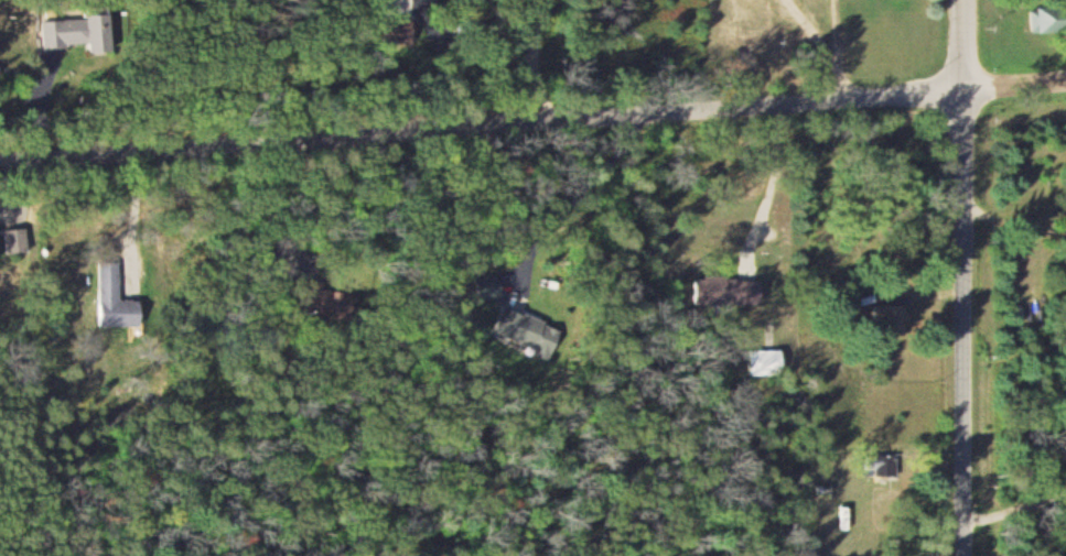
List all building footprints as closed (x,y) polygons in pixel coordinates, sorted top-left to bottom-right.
[(47,49),(113,39),(109,12),(44,21),(47,49)] [(31,252),(30,228),(7,229),(8,253),(31,252)] [(121,262),(100,262),(100,326),(144,326),(144,300),(121,300),(121,262)] [(765,302),(765,277),(707,277),(707,302),(765,302)] [(899,305),(875,305),(875,325),(899,325),(899,305)] [(551,325),(513,308),(501,334),(539,351),(551,325)] [(751,349),(751,375),(785,375),(785,349),(751,349)]
